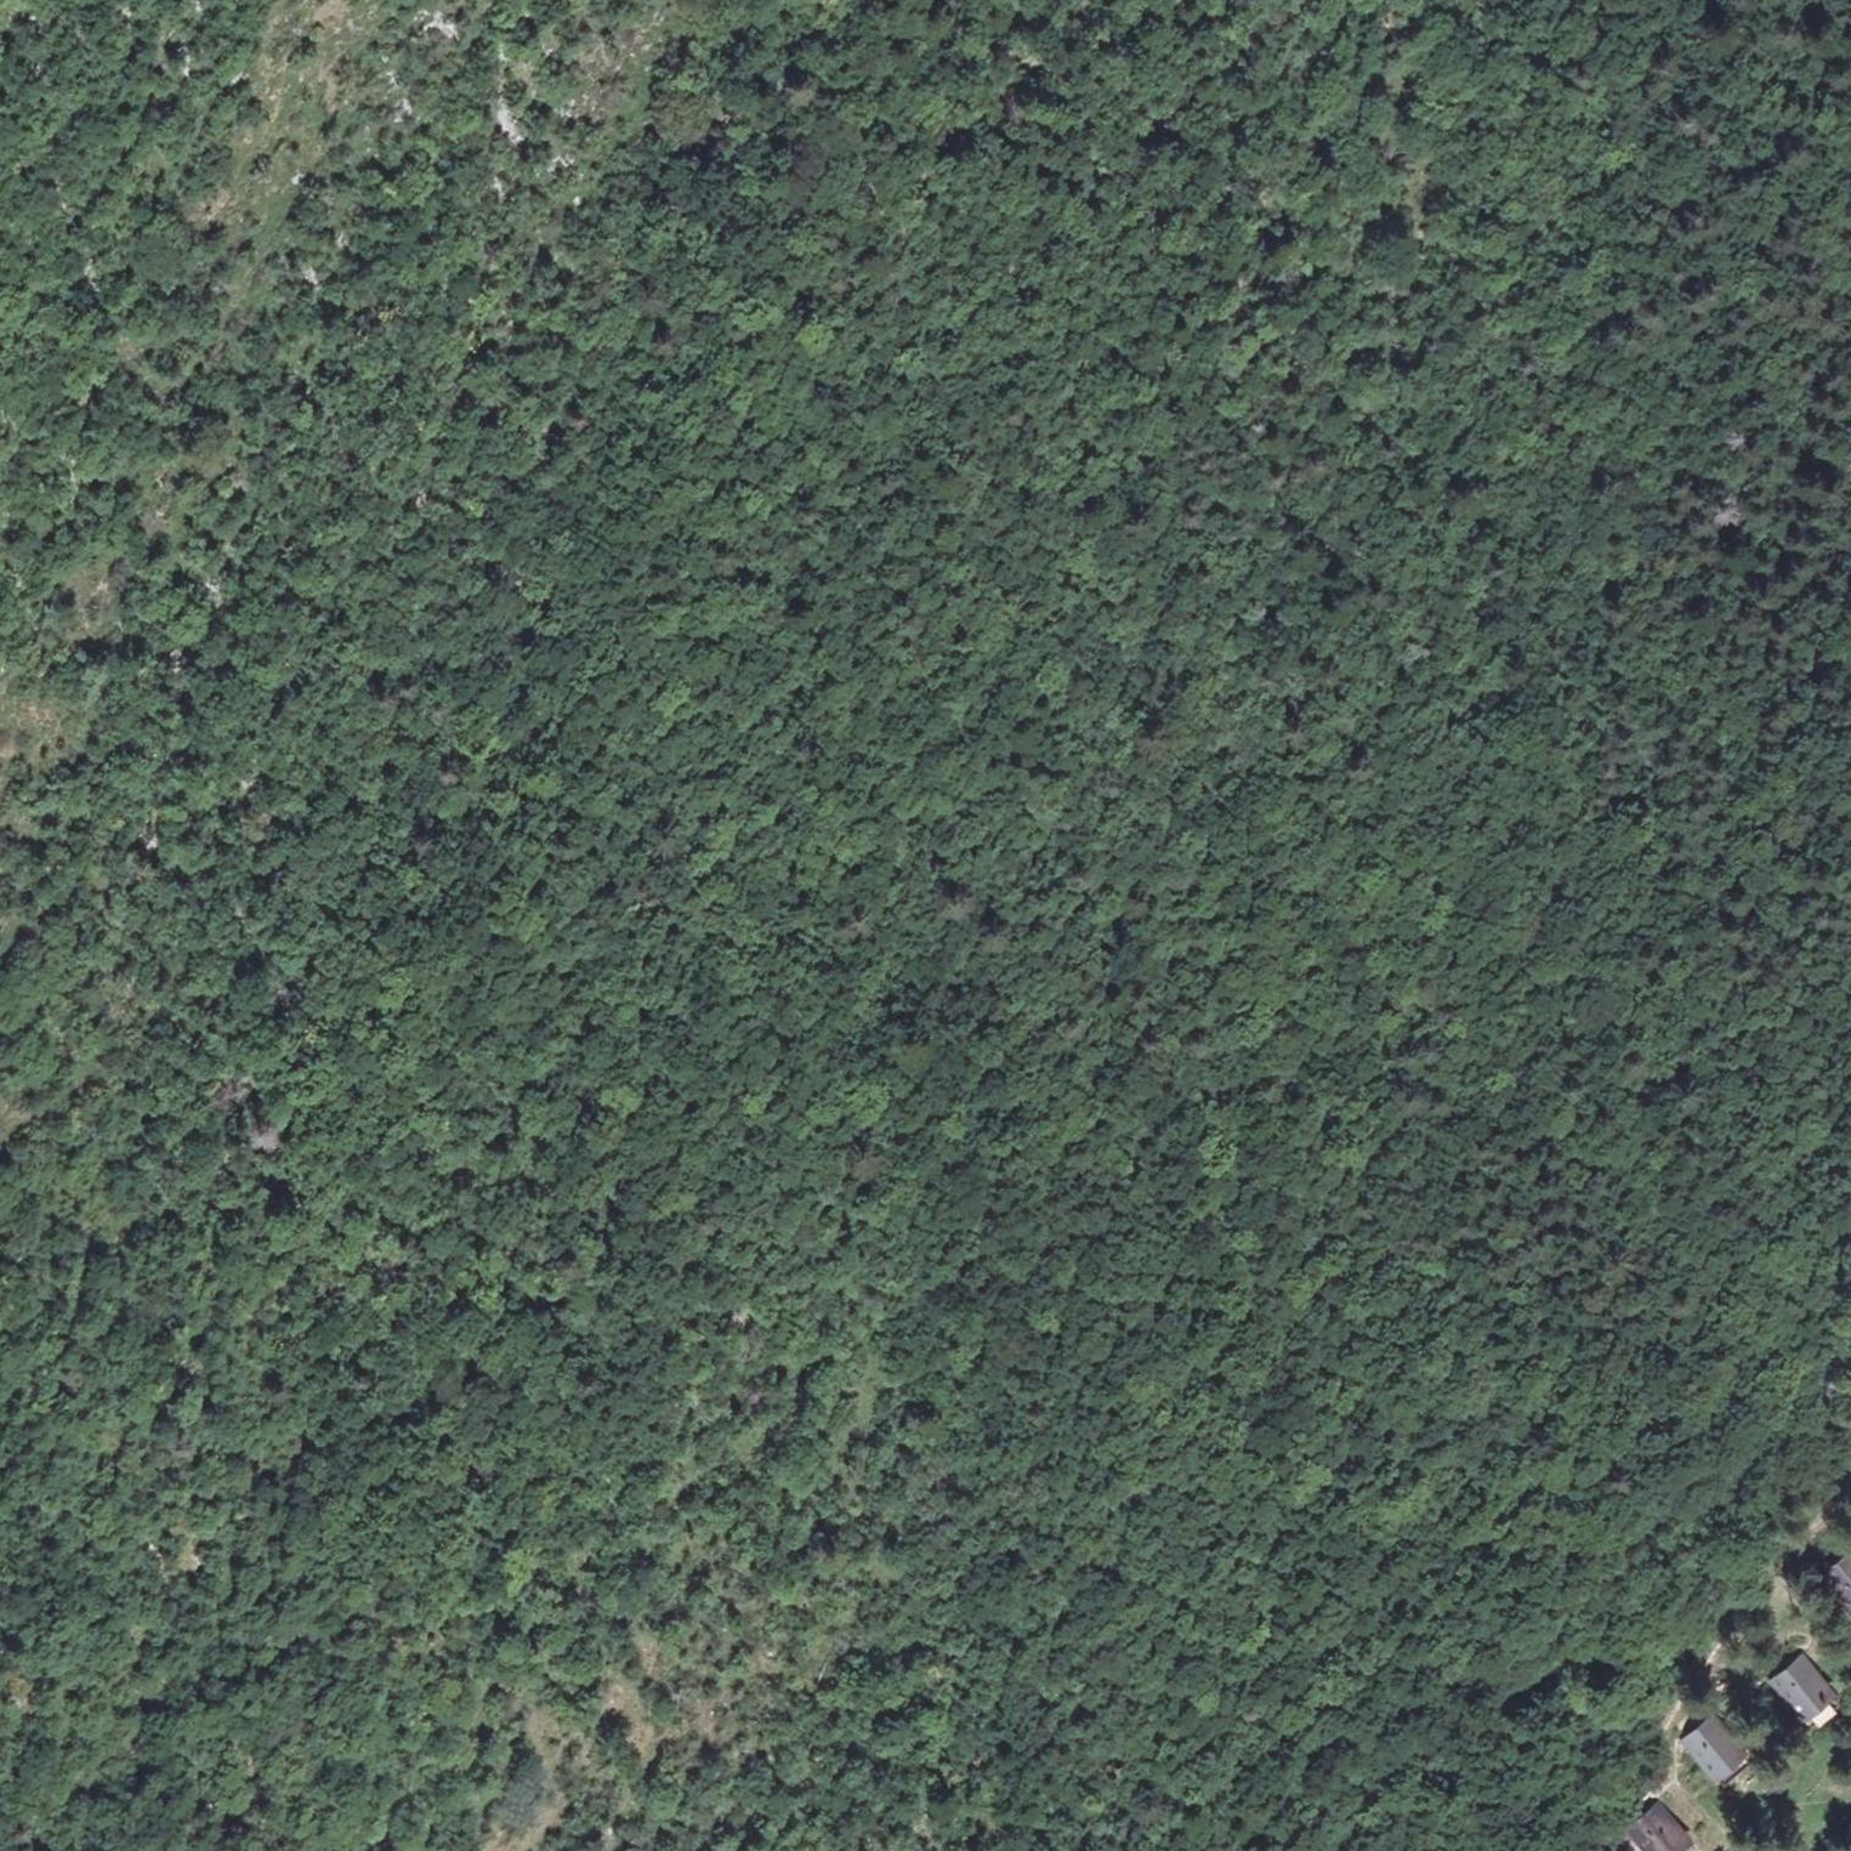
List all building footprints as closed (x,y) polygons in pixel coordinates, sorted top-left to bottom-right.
[(1837,1576),(1850,1594),(1850,1564),(1837,1576)] [(1806,1659),(1785,1676),(1816,1717),(1838,1700),(1806,1659)] [(1711,1720),(1690,1738),(1721,1775),(1742,1757),(1711,1720)] [(1635,1828),(1655,1850),(1685,1850),(1691,1846),(1659,1808),(1635,1828)]
